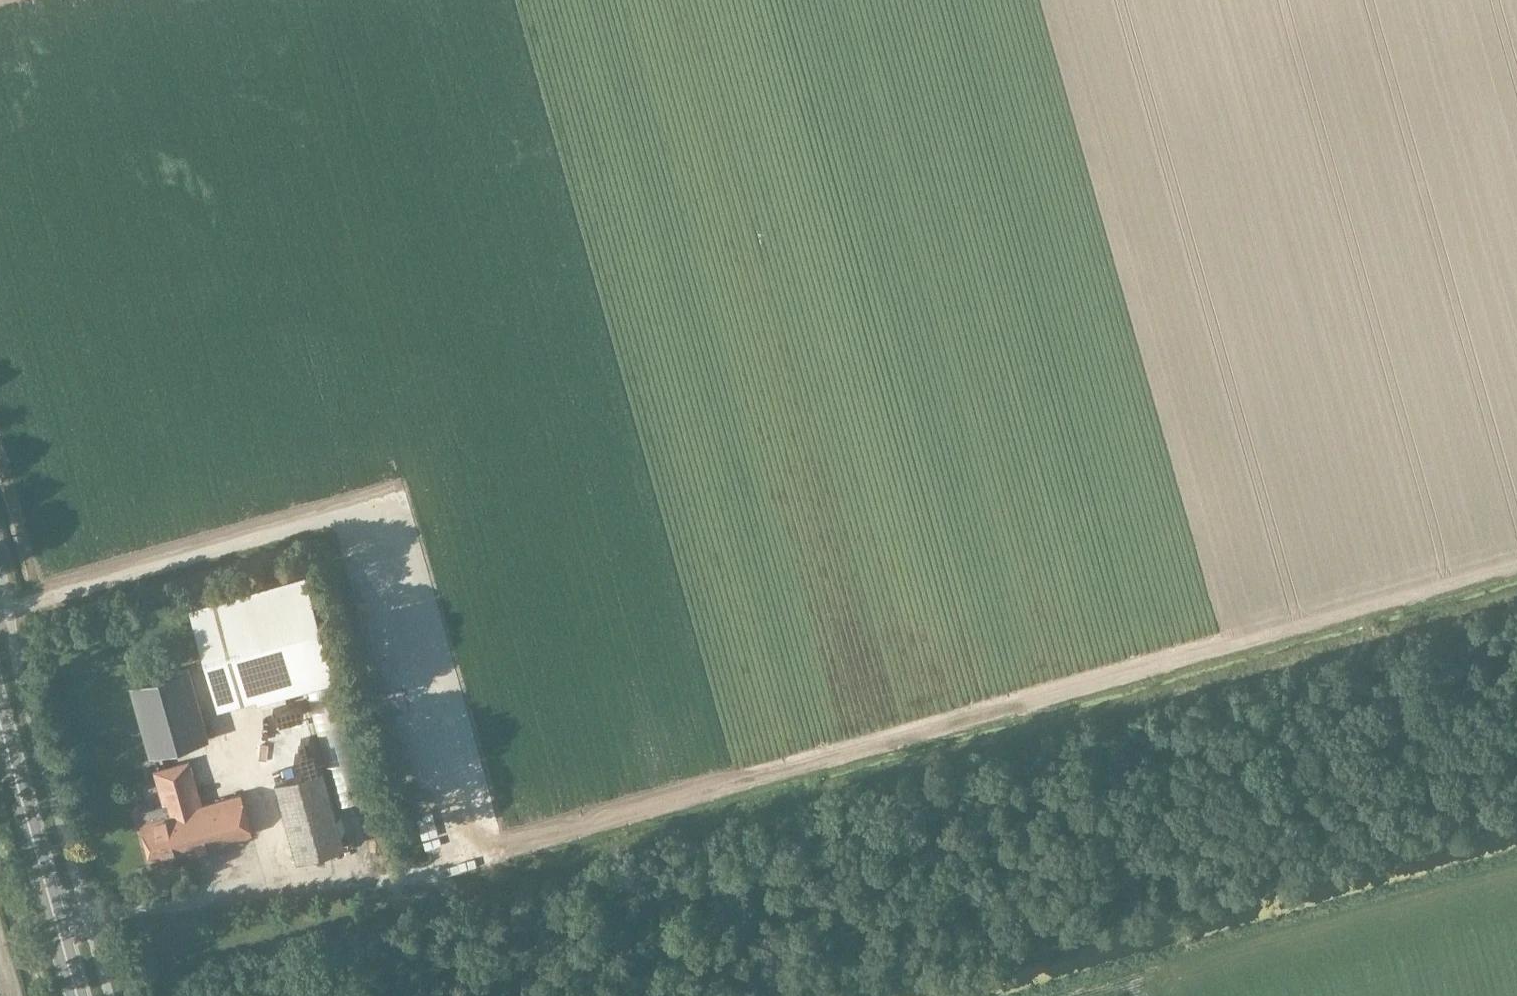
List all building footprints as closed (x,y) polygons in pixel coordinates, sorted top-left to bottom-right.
[(368,796),(326,641),(306,570),(190,603),(219,705),(257,694),(258,698),(304,685),(336,804),(368,796)] [(149,755),(208,738),(189,667),(129,684),(149,755)] [(303,696),(262,708),(281,778),(275,780),(297,859),(344,847),(303,696)] [(142,820),(140,821),(151,859),(250,832),(240,793),(201,804),(189,760),(154,770),(163,803),(139,809),(142,820)]
